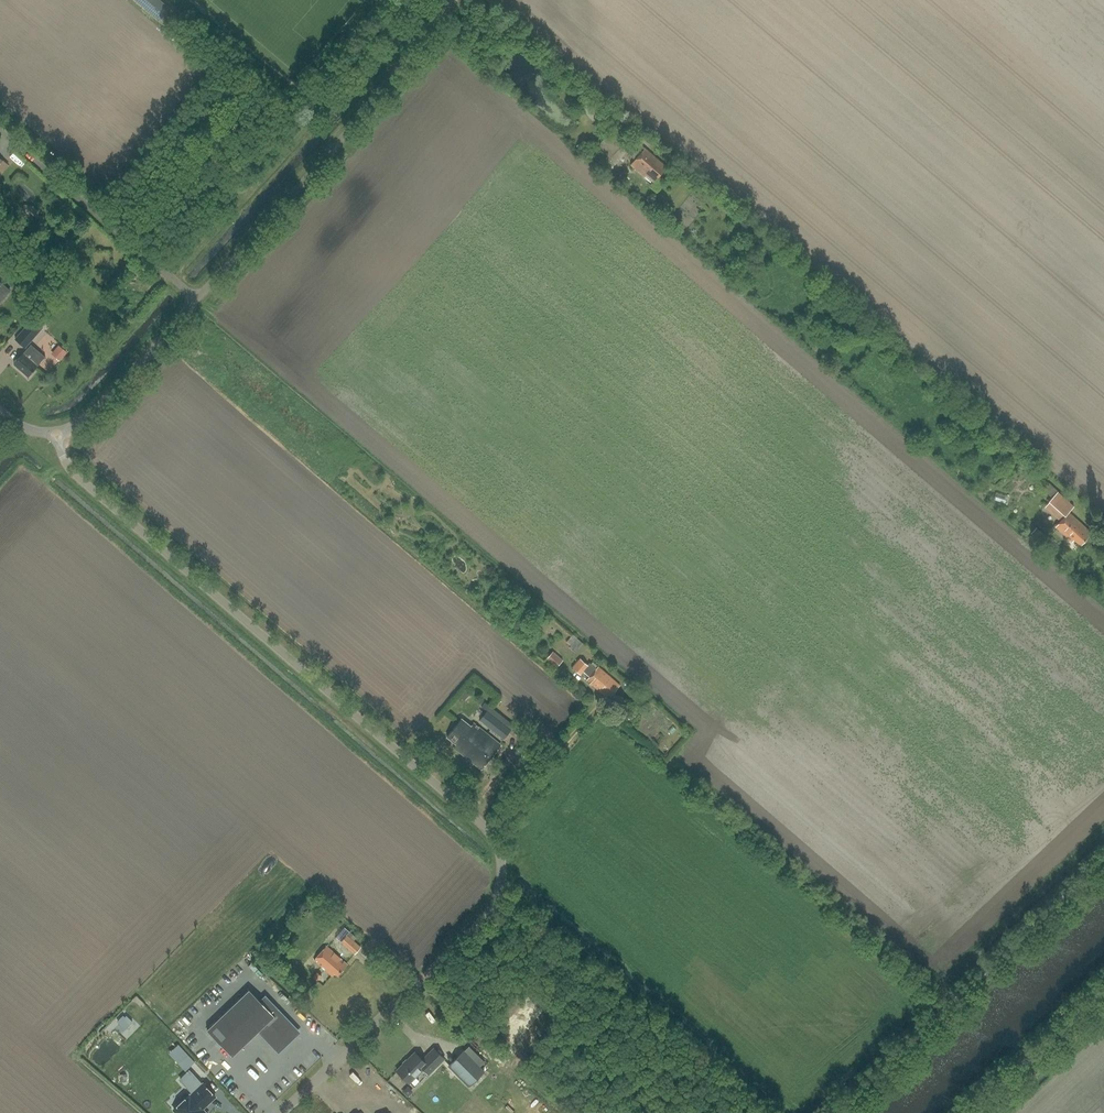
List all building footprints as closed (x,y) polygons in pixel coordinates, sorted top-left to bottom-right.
[(160,1),(159,0),(138,0),(161,19),(170,9),(160,1)] [(653,183),(666,167),(641,145),(631,156),(635,159),(631,164),(653,183)] [(8,165),(0,159),(0,176),(8,165)] [(36,209),(34,206),(24,204),(22,216),(32,218),(32,215),(38,216),(40,210),(36,209)] [(12,291),(0,281),(0,304),(12,291)] [(25,348),(43,328),(33,319),(15,339),(25,348)] [(46,357),(32,345),(15,363),(30,376),(40,365),(39,365),(46,357)] [(67,351),(59,345),(52,354),(60,360),(67,351)] [(1060,520),(1064,515),(1066,516),(1075,506),(1057,491),(1052,498),(1049,501),(1049,502),(1045,507),(1060,520)] [(996,499),(1007,501),(1008,495),(998,492),(996,499)] [(1082,545),(1093,534),(1070,513),(1057,527),(1071,541),(1073,539),(1077,544),(1079,542),(1082,545)] [(1050,539),(1038,527),(1032,534),(1045,545),(1050,539)] [(575,634),(567,642),(576,650),(584,642),(575,634)] [(557,667),(563,660),(553,651),(547,658),(557,667)] [(581,659),(573,668),(581,675),(584,671),(590,676),(586,681),(606,697),(609,694),(612,697),(621,686),(598,667),(596,669),(591,665),(589,666),(581,659)] [(486,711),(479,721),(503,740),(510,730),(504,725),(507,721),(490,707),(487,712),(486,711)] [(462,718),(447,736),(457,744),(454,747),(482,769),(502,744),(474,723),(471,726),(462,718)] [(336,938),(354,955),(361,947),(347,935),(349,933),(345,928),(336,938)] [(339,972),(347,962),(327,945),(315,958),(332,973),(336,969),(339,972)] [(249,989),(207,1029),(232,1056),(258,1032),(279,1053),(301,1032),(266,995),(260,1000),(249,989)] [(127,1017),(120,1024),(125,1029),(132,1022),(127,1017)] [(195,1062),(179,1045),(172,1051),(188,1068),(195,1062)] [(414,1052),(396,1070),(408,1083),(423,1069),(428,1074),(444,1058),(433,1048),(422,1060),(414,1052)] [(484,1072),(463,1051),(448,1065),(468,1086),(484,1072)] [(176,1112),(216,1112),(222,1107),(216,1100),(192,1075),(182,1084),(194,1098),(191,1100),(190,1099),(176,1112)]
